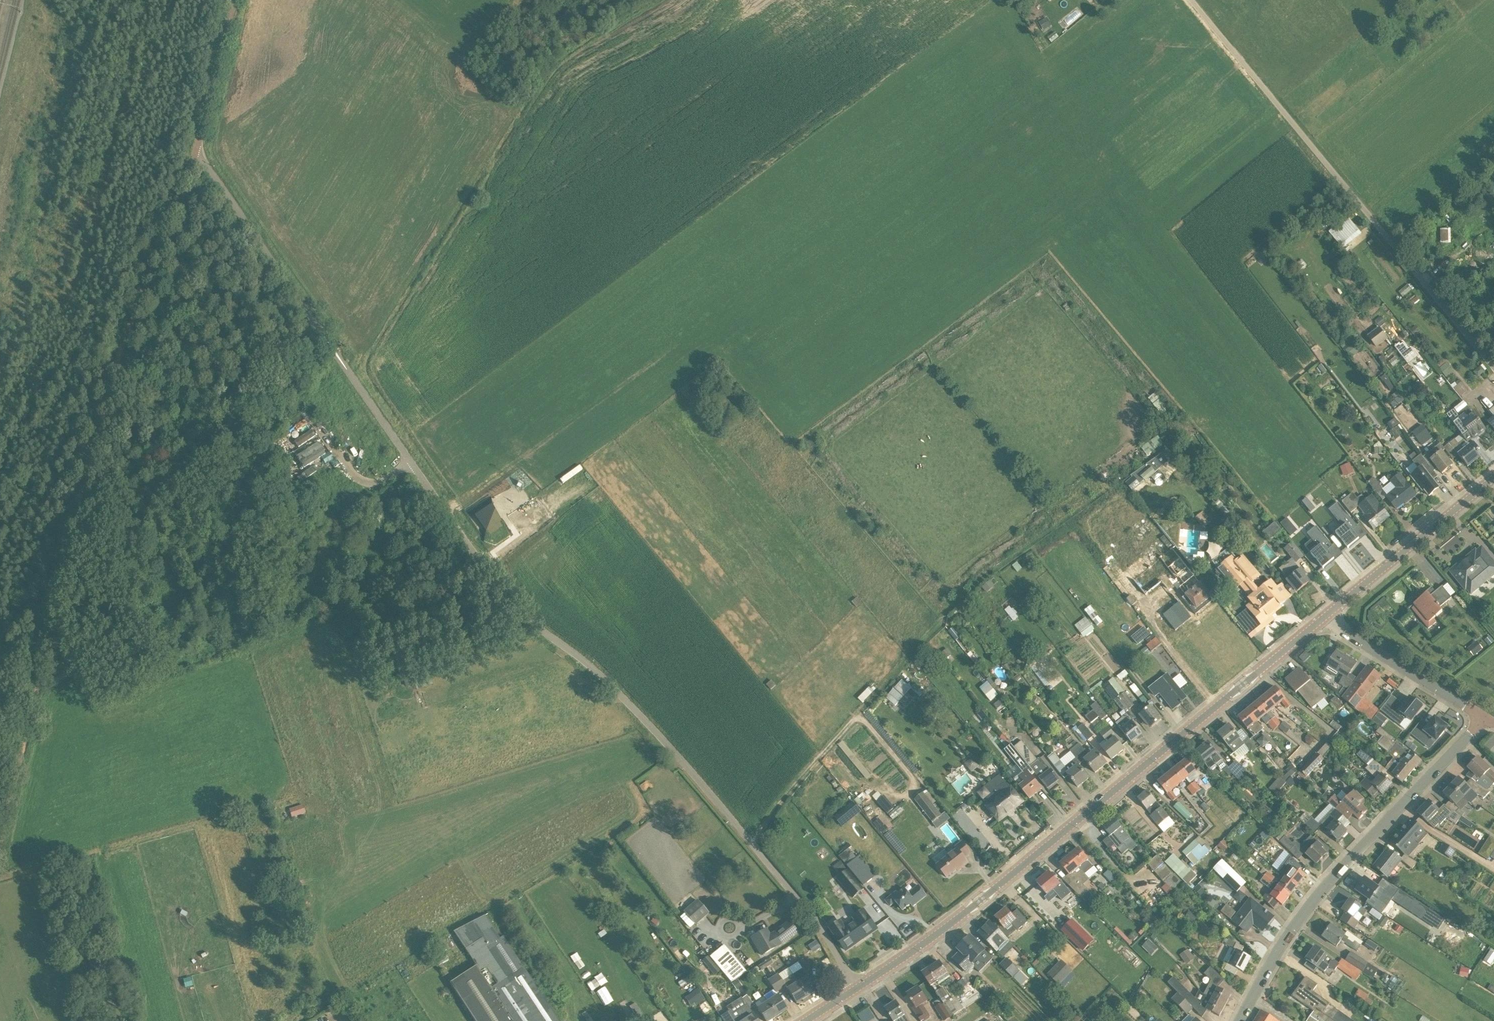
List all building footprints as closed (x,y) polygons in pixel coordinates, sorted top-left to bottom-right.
[(1039,23),(1044,30),(1051,26),(1047,18),(1039,23)] [(1329,233),(1341,248),(1360,233),(1348,217),(1329,233)] [(1352,254),(1348,258),(1354,265),(1358,261),(1352,254)] [(1417,297),(1412,301),(1415,305),(1420,301),(1417,297)] [(1380,328),(1385,324),(1380,317),(1375,321),(1380,328)] [(1412,329),(1409,332),(1414,337),(1421,331),(1416,326),(1412,329)] [(1368,337),(1376,347),(1387,339),(1379,328),(1368,337)] [(1396,349),(1408,365),(1418,357),(1411,347),(1408,349),(1404,343),(1396,349)] [(1354,344),(1346,350),(1351,358),(1360,351),(1354,344)] [(1454,370),(1447,362),(1446,363),(1440,368),(1439,369),(1446,377),(1454,370)] [(1322,365),(1318,367),(1323,373),(1327,371),(1322,365)] [(1383,382),(1383,381),(1390,391),(1395,387),(1388,377),(1386,375),(1381,378),(1383,382)] [(1417,394),(1424,388),(1419,382),(1412,388),(1417,394)] [(1469,390),(1462,382),(1458,386),(1457,387),(1454,389),(1460,397),(1469,390)] [(1164,412),(1166,415),(1171,411),(1156,392),(1148,399),(1161,414),(1164,412)] [(1391,404),(1395,408),(1405,400),(1401,395),(1391,404)] [(1485,429),(1468,407),(1457,416),(1453,410),(1446,416),(1460,433),(1465,429),(1473,439),(1485,429)] [(1399,424),(1395,419),(1387,424),(1391,429),(1399,424)] [(1422,425),(1412,433),(1420,443),(1430,435),(1422,425)] [(1390,432),(1394,438),(1402,432),(1402,431),(1398,426),(1390,432)] [(1335,435),(1341,442),(1348,436),(1343,429),(1335,435)] [(295,451),(315,436),(311,430),(291,445),(295,451)] [(280,437),(283,442),(292,436),(289,431),(280,437)] [(1142,446),(1146,454),(1163,444),(1159,436),(1142,446)] [(1468,467),(1480,457),(1465,439),(1459,444),(1455,439),(1444,448),(1445,449),(1453,460),(1458,455),(1468,467)] [(297,453),(304,466),(326,454),(319,441),(297,453)] [(1434,464),(1442,474),(1452,466),(1441,452),(1445,449),(1444,448),(1440,444),(1423,457),(1425,460),(1430,467),(1434,464)] [(1132,477),(1125,483),(1133,492),(1141,485),(1140,484),(1144,481),(1144,480),(1147,481),(1152,477),(1155,481),(1162,475),(1159,471),(1158,470),(1162,467),(1169,462),(1163,453),(1131,476),(1132,477)] [(1413,462),(1417,466),(1420,469),(1411,476),(1423,491),(1424,490),(1429,496),(1433,493),(1440,488),(1439,488),(1431,478),(1436,474),(1430,467),(1425,460),(1421,456),(1413,462)] [(1344,476),(1354,473),(1350,463),(1340,467),(1344,476)] [(305,472),(307,477),(316,471),(313,467),(305,472)] [(1405,503),(1416,494),(1399,474),(1390,481),(1396,489),(1386,497),(1396,508),(1404,502),(1405,503)] [(1377,494),(1381,491),(1383,489),(1374,478),(1368,482),(1377,494)] [(1223,489),(1218,483),(1212,488),(1217,493),(1223,489)] [(525,490),(514,494),(518,504),(529,500),(525,490)] [(488,496),(489,496),(488,494),(469,509),(466,511),(467,512),(470,510),(484,528),(486,528),(489,532),(500,524),(497,519),(500,517),(499,516),(497,519),(483,500),(488,496)] [(1390,517),(1379,504),(1372,495),(1365,500),(1362,496),(1357,500),(1353,494),(1342,502),(1351,513),(1358,507),(1365,515),(1364,516),(1374,529),(1390,517)] [(1315,508),(1311,503),(1307,507),(1311,512),(1315,508)] [(1203,528),(1209,523),(1207,519),(1209,518),(1203,511),(1195,517),(1203,528)] [(1355,542),(1359,539),(1352,530),(1358,526),(1349,515),(1340,522),(1343,527),(1336,533),(1340,538),(1339,539),(1343,544),(1344,543),(1348,548),(1350,547),(1351,548),(1356,543),(1355,542)] [(1297,530),(1287,518),(1281,523),(1291,536),(1297,530)] [(1181,522),(1180,539),(1194,540),(1194,523),(1181,522)] [(1271,540),(1282,531),(1275,523),(1264,532),(1271,540)] [(1143,549),(1165,534),(1159,525),(1137,541),(1143,549)] [(1324,536),(1315,543),(1318,548),(1311,554),(1315,559),(1314,560),(1318,565),(1319,564),(1323,569),(1325,567),(1326,569),(1331,564),(1330,563),(1334,560),(1328,551),(1333,547),(1324,536)] [(1179,539),(1170,538),(1178,548),(1179,539)] [(1205,543),(1182,542),(1182,553),(1194,553),(1194,561),(1204,561),(1205,543)] [(1284,549),(1295,562),(1296,564),(1303,558),(1291,543),(1284,549)] [(1450,571),(1465,590),(1467,588),(1471,594),(1493,574),(1493,563),(1482,548),(1477,552),(1475,551),(1450,571)] [(1146,596),(1160,584),(1167,579),(1196,615),(1215,600),(1174,549),(1134,581),(1146,596)] [(1248,608),(1263,627),(1273,619),(1270,615),(1275,611),(1258,592),(1254,588),(1250,583),(1234,564),(1224,553),(1213,562),(1236,589),(1241,585),(1252,598),(1249,600),(1253,604),(1248,608)] [(1291,597),(1281,584),(1276,589),(1270,582),(1265,587),(1257,577),(1259,576),(1243,557),(1234,564),(1250,583),(1254,588),(1258,592),(1275,611),(1280,606),(1291,597)] [(1305,575),(1296,564),(1295,562),(1282,572),(1288,580),(1284,584),(1293,595),(1309,583),(1304,577),(1305,575)] [(995,586),(990,580),(982,587),(987,593),(995,586)] [(1439,608),(1451,598),(1442,587),(1443,586),(1442,586),(1430,596),(1428,595),(1423,599),(1422,598),(1414,604),(1415,606),(1412,608),(1428,628),(1436,622),(1434,619),(1442,612),(1439,608)] [(1137,603),(1131,596),(1127,600),(1133,607),(1137,603)] [(1179,603),(1164,615),(1176,631),(1191,617),(1179,603)] [(1093,621),(1098,626),(1103,622),(1098,616),(1093,621)] [(1084,638),(1094,630),(1085,619),(1076,627),(1084,638)] [(954,627),(949,631),(954,638),(959,634),(954,627)] [(1144,627),(1132,637),(1138,645),(1151,635),(1144,627)] [(1489,646),(1493,642),(1493,641),(1490,636),(1485,640),(1489,646)] [(1147,646),(1151,652),(1161,644),(1156,638),(1147,645),(1147,646)] [(1477,641),(1468,649),(1474,656),(1483,649),(1477,641)] [(1145,656),(1151,652),(1147,646),(1141,651),(1145,656)] [(941,653),(945,660),(952,655),(947,648),(941,653)] [(1304,662),(1310,656),(1306,651),(1299,658),(1304,662)] [(1337,651),(1327,667),(1325,670),(1337,677),(1339,674),(1343,677),(1339,684),(1348,690),(1356,678),(1350,675),(1356,664),(1344,657),(1345,656),(1337,651)] [(1380,676),(1368,666),(1343,699),(1355,708),(1380,676)] [(1325,698),(1310,680),(1300,668),(1294,673),(1295,674),(1287,681),(1286,680),(1285,680),(1296,693),(1298,691),(1312,709),(1325,698)] [(1013,677),(1016,682),(1021,678),(1018,673),(1013,677)] [(1156,696),(1160,693),(1173,710),(1181,704),(1182,705),(1184,704),(1182,702),(1186,698),(1167,674),(1149,688),(1156,696)] [(901,680),(885,698),(895,706),(911,688),(901,680)] [(988,682),(980,688),(991,701),(998,695),(988,682)] [(1022,683),(1019,685),(1025,693),(1028,691),(1022,683)] [(911,688),(921,697),(924,693),(915,685),(911,688)] [(1276,687),(1266,695),(1276,707),(1282,702),(1287,709),(1291,706),(1286,699),(1276,687)] [(998,688),(995,691),(999,695),(1005,697),(1006,690),(998,688)] [(1119,697),(1129,710),(1135,705),(1125,692),(1119,697)] [(1276,707),(1266,695),(1257,702),(1277,727),(1281,724),(1271,711),(1276,707)] [(1142,735),(1130,720),(1135,717),(1129,710),(1119,697),(1115,701),(1123,710),(1119,713),(1122,718),(1115,723),(1121,730),(1132,743),(1142,735)] [(1331,701),(1339,711),(1344,707),(1336,697),(1331,701)] [(1418,701),(1416,703),(1410,697),(1403,706),(1397,701),(1386,714),(1400,725),(1406,717),(1411,722),(1422,707),(1421,707),(1423,705),(1418,701)] [(999,700),(994,705),(998,709),(1003,705),(999,700)] [(1102,719),(1108,714),(1097,700),(1091,705),(1094,709),(1086,716),(1091,723),(1100,716),(1102,719)] [(1257,702),(1248,710),(1256,721),(1260,717),(1266,724),(1268,723),(1274,730),(1277,727),(1257,702)] [(1149,724),(1152,727),(1162,720),(1151,706),(1145,711),(1142,706),(1136,711),(1148,726),(1149,724)] [(1298,714),(1315,729),(1319,724),(1302,709),(1298,714)] [(1238,718),(1253,736),(1262,728),(1256,721),(1248,710),(1238,718)] [(982,711),(978,714),(983,720),(987,717),(982,711)] [(1382,726),(1387,719),(1379,712),(1374,719),(1372,721),(1381,728),(1382,726)] [(1447,727),(1435,717),(1428,726),(1422,721),(1411,734),(1425,745),(1431,737),(1436,742),(1447,727)] [(1334,720),(1331,724),(1338,731),(1342,726),(1334,720)] [(1084,724),(1078,728),(1088,741),(1094,736),(1084,724)] [(1219,734),(1234,753),(1245,745),(1252,753),(1258,749),(1248,737),(1242,742),(1229,725),(1219,734)] [(1098,743),(1111,760),(1124,750),(1113,735),(1114,734),(1108,726),(1099,734),(1104,739),(1098,743)] [(1262,734),(1263,735),(1264,735),(1269,742),(1274,749),(1275,748),(1277,746),(1265,731),(1264,730),(1263,728),(1261,730),(1262,731),(1261,732),(1262,734)] [(1421,760),(1397,741),(1380,728),(1376,732),(1382,737),(1377,744),(1393,756),(1396,753),(1398,755),(1392,763),(1391,762),(1385,769),(1396,777),(1403,783),(1421,760)] [(1001,738),(1011,744),(1003,734),(1001,738)] [(1414,752),(1417,748),(1408,741),(1405,745),(1414,752)] [(1196,752),(1210,770),(1223,760),(1208,742),(1196,752)] [(1489,752),(1493,747),(1487,742),(1483,746),(1489,752)] [(1014,748),(1034,772),(1047,788),(1051,784),(1049,781),(1056,777),(1047,765),(1046,765),(1041,758),(1037,760),(1032,754),(1031,756),(1021,743),(1014,748)] [(1019,786),(1030,799),(1042,789),(1031,775),(1034,772),(1014,748),(1011,744),(1004,750),(1023,773),(1019,776),(1024,782),(1019,786)] [(1082,757),(1095,773),(1107,764),(1096,750),(1089,755),(1079,744),(1070,751),(1076,758),(1078,760),(1082,757)] [(1066,773),(1078,788),(1089,779),(1078,766),(1081,764),(1078,760),(1076,758),(1065,766),(1054,752),(1048,758),(1062,776),(1066,773)] [(1300,771),(1301,772),(1306,778),(1325,760),(1317,753),(1314,757),(1300,771)] [(971,770),(978,764),(972,757),(965,764),(971,770)] [(1468,768),(1471,771),(1467,776),(1471,779),(1477,783),(1483,776),(1493,785),(1493,772),(1477,757),(1468,768)] [(1196,771),(1187,760),(1177,767),(1187,779),(1196,771)] [(1382,795),(1393,785),(1390,783),(1396,777),(1385,769),(1374,760),(1366,769),(1376,779),(1372,783),(1366,778),(1360,785),(1374,799),(1380,793),(1382,795)] [(1238,779),(1246,771),(1236,761),(1228,770),(1238,779)] [(1167,775),(1177,787),(1187,779),(1177,767),(1167,775)] [(1282,778),(1286,782),(1295,773),(1292,769),(1288,772),(1282,778)] [(1246,771),(1242,775),(1249,782),(1253,778),(1246,771)] [(959,795),(975,785),(968,773),(952,783),(959,795)] [(1167,775),(1158,783),(1173,801),(1177,798),(1172,791),(1177,787),(1167,775)] [(1277,794),(1286,783),(1280,777),(1270,788),(1277,794)] [(1466,784),(1459,777),(1451,785),(1464,798),(1471,804),(1479,795),(1483,798),(1489,791),(1477,783),(1471,779),(1466,784)] [(999,820),(1015,807),(1021,802),(1004,782),(983,799),(999,820)] [(1201,789),(1195,782),(1192,785),(1197,792),(1201,789)] [(1197,792),(1192,785),(1187,788),(1193,796),(1197,792)] [(1464,798),(1451,785),(1443,794),(1450,800),(1446,806),(1462,816),(1465,813),(1461,809),(1457,806),(1464,798)] [(1367,811),(1362,807),(1366,802),(1354,790),(1347,797),(1344,801),(1336,793),(1328,802),(1331,805),(1335,809),(1342,816),(1348,809),(1359,820),(1367,811)] [(1175,824),(1148,791),(1138,799),(1165,832),(1175,824)] [(915,800),(933,823),(942,816),(924,793),(915,800)] [(887,814),(893,809),(883,797),(877,802),(887,814)] [(1439,811),(1429,801),(1417,813),(1428,822),(1434,828),(1439,824),(1440,825),(1447,818),(1456,825),(1462,816),(1446,806),(1444,805),(1439,811)] [(853,802),(835,817),(843,827),(861,812),(853,802)] [(1192,815),(1179,802),(1173,807),(1187,821),(1192,815)] [(1205,802),(1201,806),(1206,812),(1210,808),(1205,802)] [(1338,841),(1347,832),(1344,829),(1350,823),(1342,816),(1335,809),(1331,805),(1315,821),(1312,817),(1311,818),(1305,813),(1300,819),(1315,833),(1322,826),(1338,841)] [(942,816),(933,823),(937,829),(950,819),(945,813),(942,815),(942,816)] [(1108,838),(1117,849),(1124,843),(1127,846),(1133,841),(1115,819),(1104,828),(1110,836),(1108,838)] [(1404,855),(1408,857),(1419,845),(1428,833),(1412,819),(1391,843),(1404,855)] [(1283,827),(1274,836),(1280,841),(1288,833),(1283,827)] [(1285,836),(1280,842),(1290,852),(1295,846),(1293,843),(1285,836)] [(1490,837),(1484,845),(1493,851),(1493,839),(1490,837)] [(1323,847),(1313,838),(1302,850),(1317,864),(1326,854),(1321,849),(1323,847)] [(1224,840),(1218,846),(1223,851),(1229,845),(1224,840)] [(956,849),(937,865),(947,878),(957,870),(958,871),(969,863),(964,858),(971,853),(962,841),(955,847),(956,849)] [(1203,848),(1195,841),(1183,852),(1194,865),(1209,852),(1204,846),(1203,848)] [(1451,859),(1456,851),(1444,843),(1438,851),(1451,859)] [(842,849),(845,852),(849,849),(852,847),(849,844),(842,849)] [(1085,875),(1090,870),(1094,867),(1079,848),(1069,856),(1079,868),(1082,872),(1085,875)] [(1388,878),(1402,861),(1400,859),(1388,849),(1383,856),(1376,866),(1375,866),(1374,867),(1388,878)] [(1187,868),(1171,853),(1164,861),(1191,888),(1193,886),(1189,881),(1196,874),(1188,867),(1187,868)] [(1147,862),(1163,881),(1172,873),(1155,854),(1147,862)] [(847,866),(864,886),(876,875),(860,856),(847,866)] [(1060,864),(1067,873),(1073,880),(1068,885),(1082,898),(1089,891),(1083,885),(1090,879),(1085,875),(1082,872),(1079,868),(1069,856),(1060,864)] [(1417,863),(1408,857),(1404,862),(1412,869),(1417,863)] [(840,873),(847,867),(842,862),(841,860),(834,866),(835,867),(840,873)] [(1222,860),(1213,869),(1237,892),(1246,883),(1222,860)] [(1285,877),(1297,887),(1305,876),(1286,862),(1283,866),(1290,871),(1285,877)] [(1433,873),(1440,877),(1442,873),(1443,872),(1436,868),(1433,873)] [(1112,884),(1119,878),(1110,869),(1103,875),(1112,884)] [(837,879),(850,894),(853,898),(863,889),(847,870),(837,879)] [(1272,882),(1275,877),(1268,872),(1265,876),(1272,882)] [(1053,890),(1062,901),(1072,893),(1060,880),(1057,882),(1050,873),(1038,883),(1047,894),(1053,890)] [(1174,874),(1165,882),(1172,891),(1182,881),(1174,874)] [(1282,905),(1290,896),(1278,886),(1272,882),(1265,876),(1260,881),(1274,892),(1270,896),(1267,894),(1263,899),(1274,910),(1279,903),(1282,905)] [(1278,886),(1290,896),(1297,887),(1285,877),(1278,886)] [(1365,879),(1356,890),(1369,899),(1366,903),(1374,908),(1386,892),(1393,897),(1398,890),(1383,879),(1377,887),(1365,879)] [(927,896),(918,885),(908,893),(905,889),(899,894),(896,891),(887,899),(892,905),(896,902),(903,911),(911,904),(913,907),(927,896)] [(1205,891),(1199,885),(1195,890),(1201,896),(1205,891)] [(1444,919),(1403,892),(1397,901),(1428,920),(1430,917),(1441,923),(1444,919)] [(812,903),(822,917),(830,911),(820,897),(812,903)] [(697,898),(684,909),(696,923),(709,912),(697,898)] [(1072,898),(1059,907),(1067,918),(1080,909),(1072,898)] [(1250,899),(1242,910),(1233,922),(1246,932),(1253,923),(1263,931),(1273,917),(1250,899)] [(1342,911),(1345,912),(1340,919),(1354,929),(1367,911),(1350,899),(1342,911)] [(1236,912),(1226,905),(1221,912),(1230,919),(1236,912)] [(1005,929),(1012,923),(1018,930),(1028,922),(1018,910),(1012,915),(1006,909),(996,918),(1005,929)] [(845,950),(856,943),(857,944),(863,939),(862,938),(877,928),(864,910),(856,915),(860,920),(853,925),(852,923),(844,929),(841,923),(831,930),(845,950)] [(1196,914),(1189,910),(1185,919),(1192,922),(1196,914)] [(1149,915),(1143,920),(1149,926),(1155,921),(1149,915)] [(1389,919),(1383,915),(1378,923),(1384,927),(1389,919)] [(485,916),(454,932),(475,965),(448,982),(473,1020),(559,1020),(502,936),(499,938),(485,916)] [(1072,920),(1063,930),(1083,951),(1093,941),(1072,920)] [(980,936),(997,952),(998,950),(999,952),(998,953),(1003,958),(1015,946),(990,921),(983,929),(985,931),(980,936)] [(765,929),(750,938),(761,957),(777,947),(777,946),(783,943),(797,932),(789,922),(775,932),(769,936),(765,929)] [(1345,935),(1332,925),(1323,937),(1337,946),(1340,942),(1344,944),(1345,943),(1350,947),(1357,938),(1351,934),(1348,938),(1345,935)] [(1398,925),(1395,929),(1400,933),(1403,928),(1398,925)] [(1135,932),(1129,937),(1133,941),(1139,936),(1135,932)] [(981,974),(995,960),(971,936),(958,949),(961,952),(954,959),(968,973),(974,967),(981,974)] [(747,973),(719,939),(705,951),(731,983),(747,973)] [(1149,939),(1142,946),(1150,953),(1157,947),(1149,939)] [(1233,949),(1226,963),(1243,972),(1251,958),(1241,953),(1244,947),(1229,939),(1226,945),(1233,949)] [(821,947),(816,940),(808,946),(813,953),(821,947)] [(1328,966),(1335,971),(1337,968),(1360,983),(1366,975),(1340,958),(1337,963),(1316,947),(1306,960),(1323,972),(1328,966)] [(1188,949),(1180,955),(1185,963),(1194,957),(1188,949)] [(1351,952),(1345,960),(1363,972),(1364,970),(1368,963),(1351,952)] [(702,961),(710,970),(716,966),(708,956),(702,961)] [(1014,980),(1021,973),(1007,958),(1000,965),(1014,980)] [(764,962),(766,967),(773,963),(770,959),(764,962)] [(812,996),(811,995),(817,991),(805,972),(810,970),(803,959),(798,962),(801,968),(792,974),(808,999),(812,996)] [(825,975),(831,971),(826,963),(824,962),(820,964),(820,967),(825,975)] [(932,987),(936,993),(943,988),(953,981),(940,962),(928,969),(929,970),(923,974),(932,987)] [(1049,974),(1060,985),(1072,973),(1060,962),(1049,974)] [(1377,969),(1368,963),(1364,970),(1373,976),(1377,969)] [(1214,986),(1222,978),(1211,967),(1205,974),(1212,980),(1208,988),(1209,988),(1205,995),(1225,1006),(1231,995),(1214,986)] [(796,1004),(802,1000),(803,1002),(808,999),(792,974),(788,968),(773,978),(780,989),(785,986),(796,1004)] [(1460,976),(1468,978),(1470,969),(1461,968),(1460,976)] [(687,977),(678,983),(681,987),(690,982),(687,977)] [(1219,1017),(1225,1006),(1205,995),(1202,993),(1200,990),(1199,991),(1195,998),(1174,977),(1168,983),(1178,993),(1193,1008),(1198,1002),(1201,1005),(1200,1006),(1219,1017)] [(1334,1020),(1354,1020),(1346,1016),(1313,992),(1318,985),(1306,977),(1292,996),(1314,1012),(1317,1008),(1334,1020)] [(768,1001),(777,1016),(787,1010),(775,992),(780,989),(773,978),(768,981),(773,989),(764,995),(768,1001)] [(738,980),(732,983),(737,990),(742,986),(738,980)] [(918,987),(907,994),(912,1001),(911,1001),(911,1002),(912,1003),(913,1002),(915,1006),(912,1008),(920,1020),(927,1020),(932,1018),(923,1005),(928,1002),(918,987)] [(943,988),(936,993),(941,1001),(951,1017),(964,1009),(956,997),(951,1000),(943,988)] [(697,989),(689,995),(694,1003),(696,1005),(705,999),(697,989)] [(1356,995),(1366,1001),(1368,998),(1369,996),(1359,989),(1356,995)] [(995,992),(987,1001),(994,1007),(1002,998),(995,992)] [(1193,1008),(1178,993),(1172,999),(1187,1015),(1194,1008),(1193,1008)] [(747,995),(741,999),(745,1005),(747,1004),(749,1009),(754,1006),(747,995)] [(777,1016),(768,1001),(757,1008),(765,1020),(770,1020),(777,1016)] [(896,1001),(886,1008),(885,1008),(894,1020),(909,1020),(896,1001)] [(945,1020),(951,1017),(941,1001),(935,1005),(945,1020)] [(639,1020),(642,1020),(645,1019),(635,1003),(629,1006),(639,1020)] [(749,1009),(747,1004),(745,1005),(731,1014),(727,1008),(726,1008),(720,1012),(727,1020),(757,1020),(749,1009)] [(1317,1008),(1314,1012),(1308,1020),(1334,1020),(1317,1008)] [(1261,1010),(1254,1020),(1256,1020),(1278,1020),(1261,1010)]
